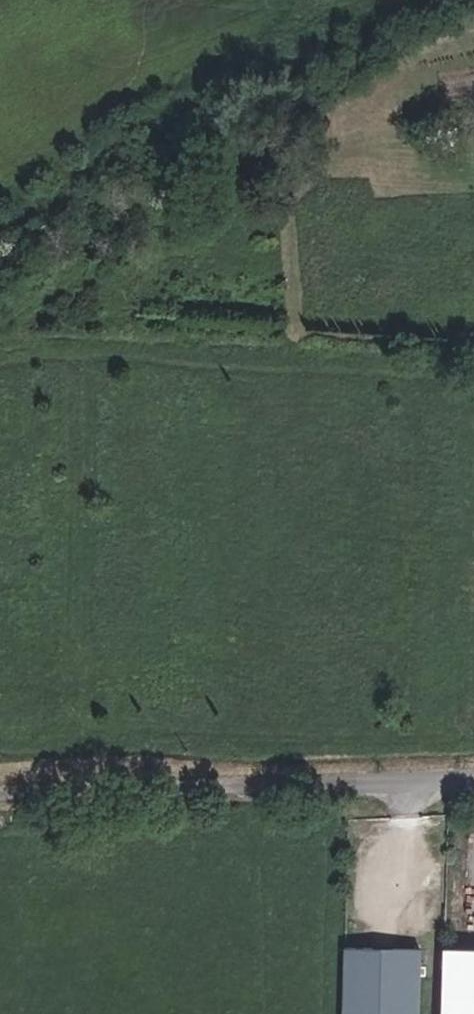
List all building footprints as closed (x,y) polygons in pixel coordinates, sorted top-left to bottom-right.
[(423,949),(347,945),(345,1013),(419,1013),(423,949)] [(447,945),(445,1013),(473,1013),(473,946),(447,945)]
